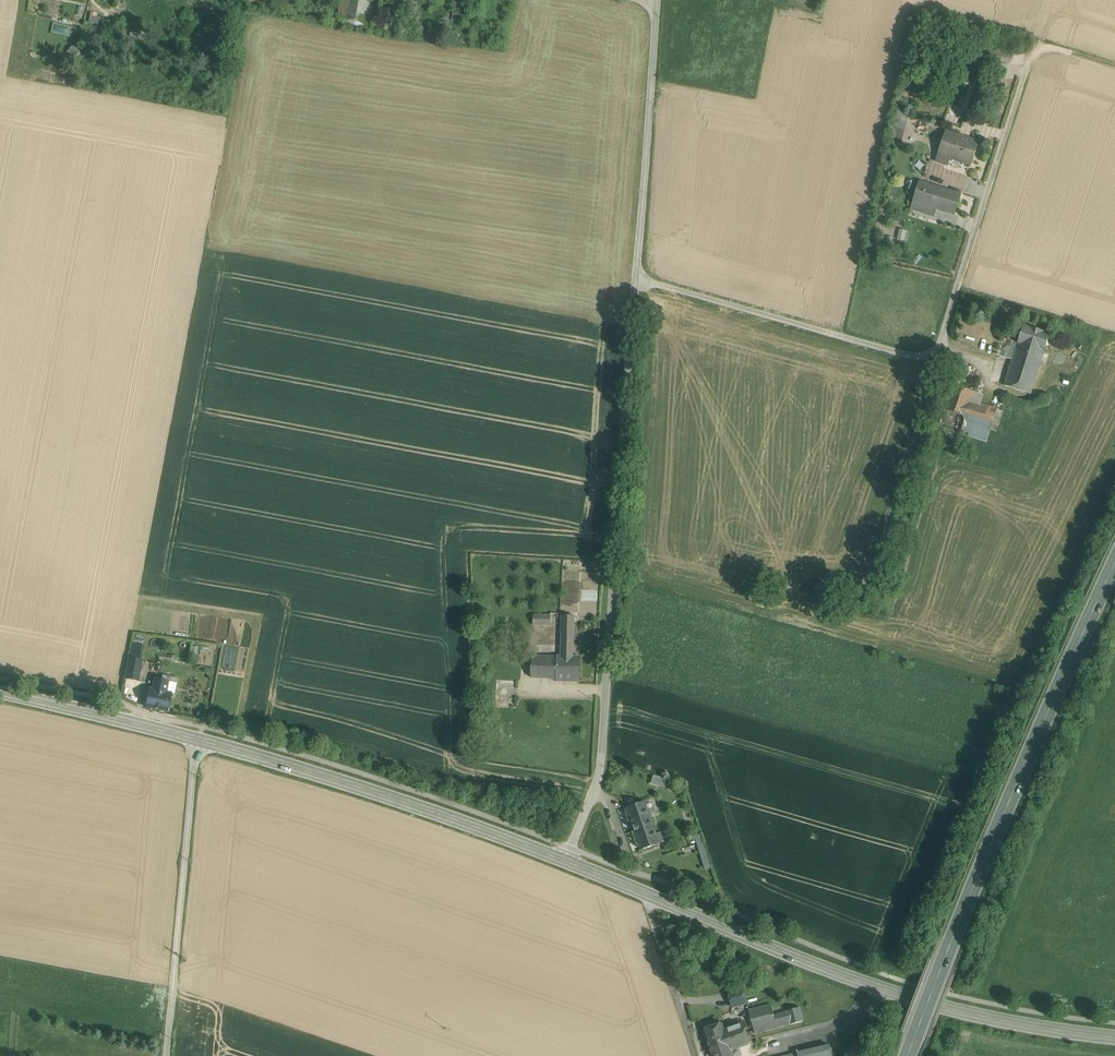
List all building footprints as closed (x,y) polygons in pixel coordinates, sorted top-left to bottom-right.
[(347,21),(373,25),(378,0),(351,0),(347,21)] [(398,6),(416,9),(417,0),(399,0),(398,6)] [(89,22),(103,24),(104,18),(90,15),(89,22)] [(898,112),(891,141),(900,143),(907,115),(898,112)] [(979,142),(946,132),(938,154),(971,165),(979,142)] [(961,195),(920,183),(911,208),(932,215),(934,208),(954,214),(961,195)] [(1050,334),(1024,325),(1012,360),(1039,368),(1050,334)] [(1039,368),(1012,360),(1004,385),(1031,394),(1039,368)] [(975,392),(952,385),(939,426),(961,434),(962,429),(972,401),(975,392)] [(997,409),(972,401),(962,429),(979,435),(981,426),(996,431),(999,422),(993,420),(997,409)] [(551,615),(533,615),(533,624),(551,625),(551,615)] [(574,616),(562,615),(561,656),(573,656),(574,616)] [(557,656),(532,655),(531,678),(556,679),(557,656)] [(561,656),(557,656),(556,679),(575,679),(576,657),(573,656),(561,656)] [(142,661),(129,659),(125,678),(138,680),(142,661)] [(168,681),(155,679),(153,690),(149,689),(145,707),(167,711),(170,693),(165,692),(168,681)] [(516,680),(496,680),(495,706),(515,707),(516,680)] [(653,775),(651,783),(664,786),(666,778),(653,775)] [(645,801),(627,807),(642,850),(660,844),(649,812),(651,811),(650,809),(648,810),(645,801)] [(711,866),(702,834),(696,836),(705,868),(711,866)] [(743,988),(728,992),(732,1007),(747,1003),(743,988)] [(770,1004),(749,1010),(755,1033),(790,1024),(803,1021),(799,1007),(787,1011),(774,1015),(770,1004)] [(723,1028),(705,1034),(710,1049),(728,1043),(727,1040),(747,1033),(743,1023),(723,1030),(723,1028)] [(710,1049),(713,1055),(733,1055),(730,1050),(750,1043),(747,1033),(727,1040),(728,1043),(710,1049)] [(797,1053),(798,1055),(832,1055),(829,1045),(797,1053)]
